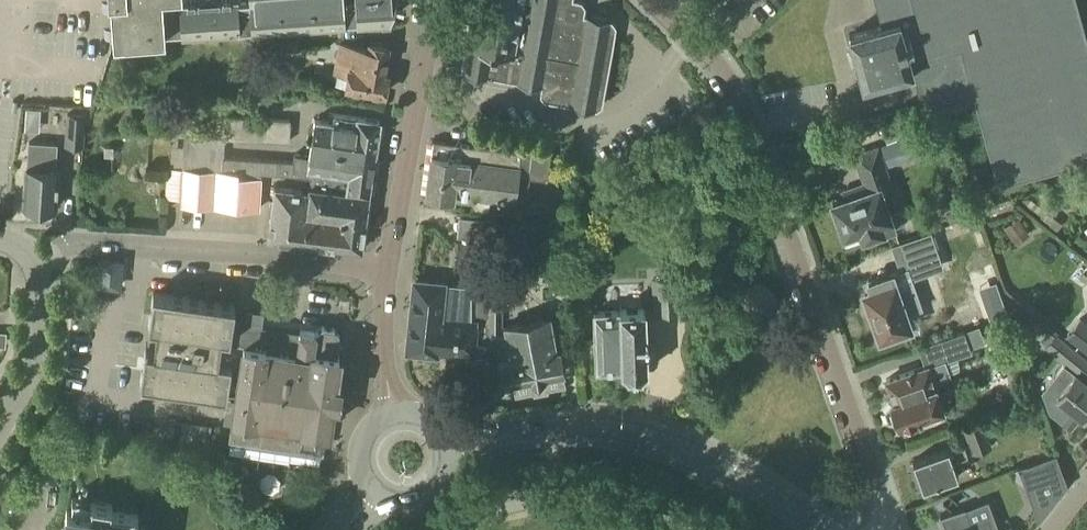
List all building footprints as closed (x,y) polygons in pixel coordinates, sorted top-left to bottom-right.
[(113,38),(165,34),(390,18),(395,0),(187,0),(179,1),(179,2),(163,4),(162,0),(110,0),(113,38)] [(476,13),(470,11),(460,70),(541,85),(540,94),(544,99),(596,108),(602,104),(616,24),(612,19),(584,14),(585,5),(582,0),(479,0),(476,13)] [(1076,0),(875,0),(881,25),(849,33),(863,83),(912,70),(924,114),(973,100),(996,185),(1086,160),(1086,39),(1076,0)] [(271,48),(300,47),(300,31),(270,32),(271,48)] [(334,72),(338,73),(335,84),(342,85),(346,86),(384,93),(387,74),(383,74),(389,46),(369,42),(368,49),(339,44),(334,72)] [(107,87),(112,96),(122,96),(127,87),(121,78),(111,79),(107,87)] [(84,147),(84,141),(86,114),(66,113),(64,146),(84,147)] [(312,144),(375,153),(379,120),(333,114),(333,113),(329,113),(327,122),(315,120),(312,144)] [(289,142),(290,119),(228,116),(227,138),(289,142)] [(888,166),(920,154),(913,133),(881,145),(888,166)] [(222,170),(227,157),(224,157),(225,138),(205,137),(183,136),(182,167),(186,167),(222,170)] [(508,149),(433,139),(425,193),(472,200),(473,194),(513,200),(517,175),(546,179),(551,147),(509,141),(508,149)] [(55,207),(57,171),(56,171),(57,143),(28,141),(24,205),(55,207)] [(369,195),(375,153),(312,144),(310,156),(309,167),(312,168),(311,177),(309,187),(347,192),(369,195)] [(832,203),(838,222),(835,223),(844,248),(861,242),(860,238),(880,230),(883,238),(895,233),(893,228),(906,223),(901,210),(888,214),(880,192),(894,187),(879,144),(852,154),(862,182),(840,189),(843,199),(832,203)] [(309,167),(310,156),(293,155),(292,161),(227,157),(222,170),(186,167),(182,167),(182,168),(166,167),(165,197),(180,198),(179,205),(260,210),(262,176),(261,176),(262,173),(293,174),(292,175),(311,177),(312,168),(309,167)] [(369,195),(347,192),(309,187),(309,191),(274,186),(270,220),(265,220),(264,230),(268,231),(267,235),(361,249),(369,195)] [(1057,231),(1062,223),(1025,195),(1020,203),(1057,231)] [(974,215),(966,218),(978,250),(987,246),(976,215),(976,213),(974,213),(974,215)] [(473,236),(489,237),(491,218),(475,217),(473,236)] [(1014,244),(1030,235),(1018,218),(1003,227),(1014,244)] [(913,279),(944,269),(931,231),(898,243),(907,267),(890,273),(888,270),(883,269),(880,270),(877,274),(877,278),(867,281),(870,289),(863,292),(872,317),(870,321),(874,333),(878,334),(879,336),(908,326),(905,315),(923,309),(913,279)] [(119,286),(121,262),(101,260),(99,285),(119,286)] [(1078,276),(1086,282),(1086,264),(1078,276)] [(653,313),(684,311),(682,276),(651,277),(653,313)] [(488,305),(488,296),(470,296),(470,287),(444,284),(444,283),(414,279),(407,349),(436,352),(436,351),(472,355),(473,355),(488,356),(489,345),(489,340),(489,338),(488,338),(488,305)] [(506,340),(508,344),(511,360),(507,361),(508,362),(497,364),(501,383),(512,380),(512,383),(513,383),(516,394),(566,384),(563,373),(559,351),(556,351),(549,318),(504,327),(500,327),(500,305),(501,305),(502,279),(489,279),(489,296),(488,296),(488,305),(488,338),(489,338),(489,340),(506,340)] [(929,307),(941,304),(937,288),(925,291),(929,307)] [(298,330),(232,321),(235,304),(153,292),(148,325),(156,326),(153,349),(145,348),(140,381),(226,394),(228,377),(238,378),(232,418),(233,418),(230,437),(322,450),(324,432),(328,432),(333,400),(337,400),(339,384),(335,383),(339,354),(337,354),(340,335),(334,327),(323,325),(314,332),(298,329),(298,330)] [(652,345),(646,344),(644,309),(619,310),(619,311),(594,312),(596,369),(622,368),(622,370),(628,375),(640,375),(646,369),(646,366),(653,366),(657,362),(657,349),(652,345)] [(1080,316),(1065,336),(1086,353),(1086,322),(1080,316)] [(1049,330),(1040,340),(1045,345),(1045,346),(1065,363),(1055,375),(1065,384),(1056,396),(1069,406),(1059,418),(1071,428),(1081,415),(1083,417),(1086,412),(1086,382),(1086,381),(1086,358),(1057,332),(1055,334),(1049,330)] [(888,406),(884,411),(887,418),(895,420),(896,422),(899,420),(902,427),(904,432),(923,425),(921,420),(919,413),(941,406),(933,382),(948,376),(947,373),(943,362),(955,358),(969,353),(962,333),(917,349),(923,366),(886,379),(894,402),(888,404),(888,406)] [(935,435),(951,428),(945,414),(929,421),(935,435)] [(985,425),(983,421),(963,429),(972,453),(992,446),(988,435),(997,433),(993,422),(985,425)] [(177,443),(209,447),(212,427),(180,423),(177,443)] [(912,461),(912,462),(909,464),(918,488),(921,487),(922,489),(957,476),(951,460),(968,455),(963,443),(947,449),(947,448),(912,461)] [(1051,477),(1043,457),(1029,462),(1036,483),(1051,477)] [(145,527),(136,526),(138,511),(112,507),(112,503),(72,497),(70,509),(67,509),(63,529),(144,529),(145,527)] [(988,519),(971,525),(964,506),(940,515),(945,529),(992,529),(988,519)]
